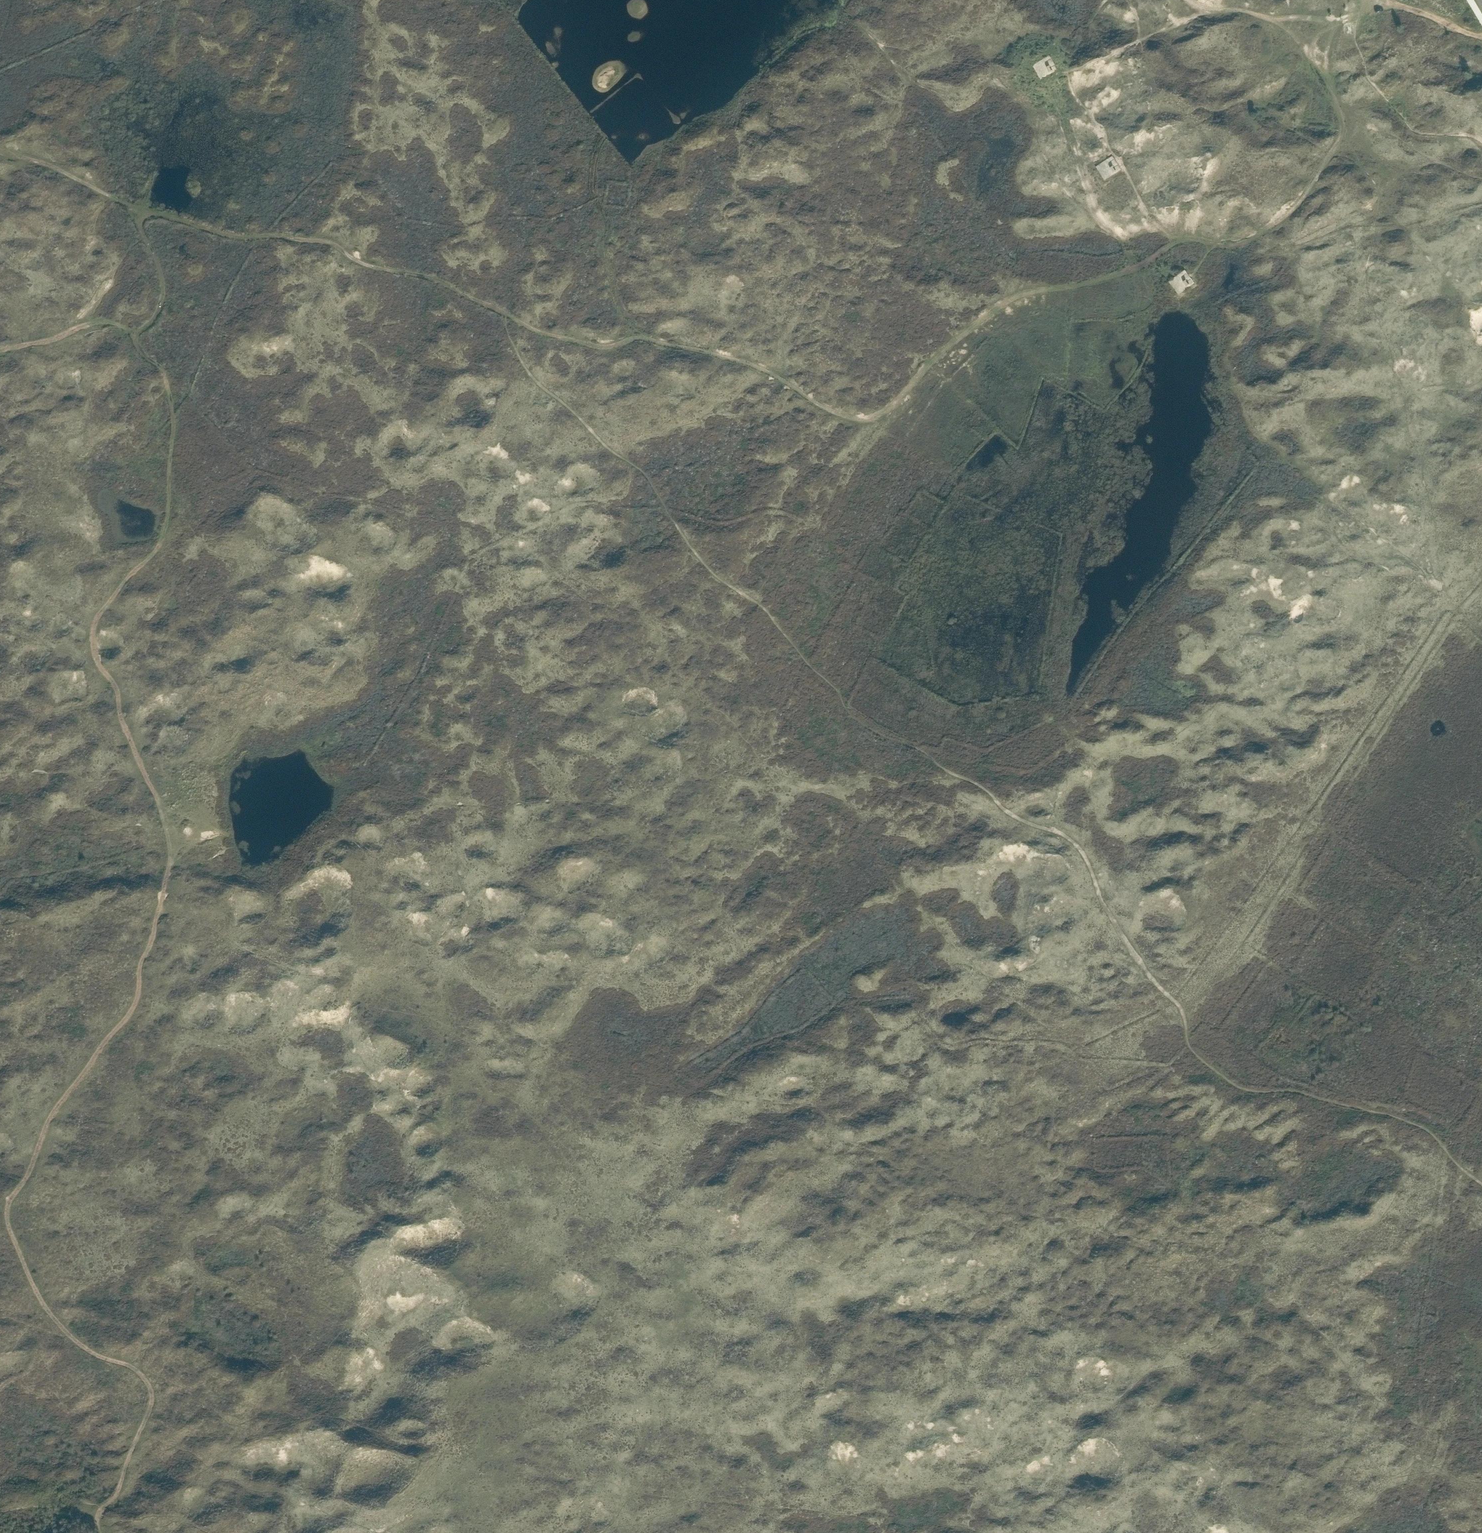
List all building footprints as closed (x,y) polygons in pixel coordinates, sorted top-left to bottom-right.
[(1122,170),(1113,156),(1096,167),(1105,181),(1122,170)] [(1195,284),(1185,271),(1169,283),(1178,296),(1195,284)]
